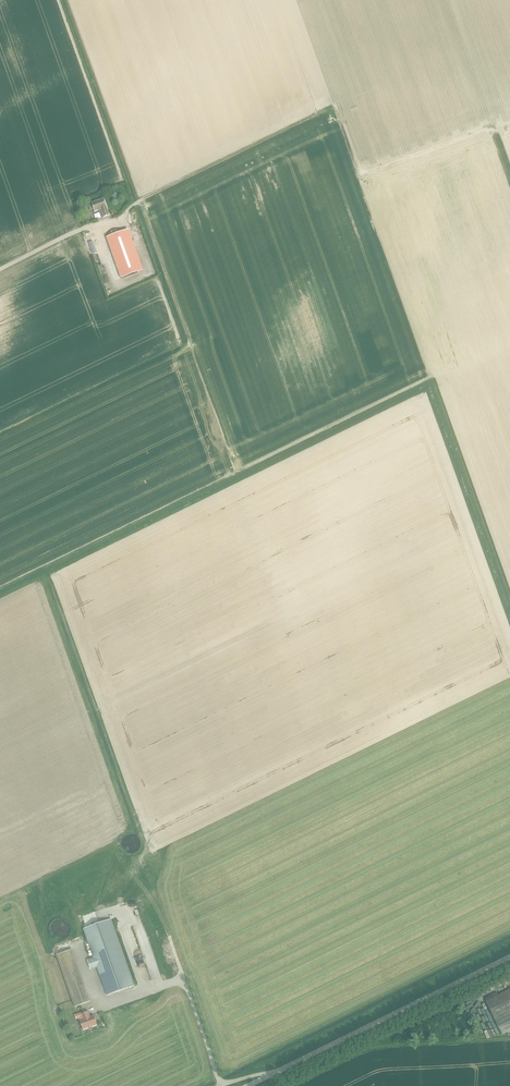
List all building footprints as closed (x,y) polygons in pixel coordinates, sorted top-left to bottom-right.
[(102,217),(104,217),(109,215),(106,207),(107,207),(103,199),(98,200),(96,200),(97,201),(91,203),(92,205),(89,206),(91,210),(94,209),(94,212),(99,210),(102,217)] [(124,230),(106,236),(121,278),(134,274),(139,272),(124,230)] [(104,284),(109,283),(104,267),(102,268),(101,264),(97,266),(104,284)] [(124,903),(126,909),(139,905),(138,900),(124,903)] [(110,920),(84,929),(95,958),(88,960),(91,968),(97,966),(108,995),(134,986),(110,920)] [(144,938),(152,962),(157,961),(150,937),(144,938)] [(72,950),(57,955),(75,1006),(90,1001),(72,950)] [(509,1031),(509,989),(486,1001),(502,1035),(509,1031)] [(79,1019),(83,1030),(98,1025),(94,1015),(91,1016),(89,1010),(81,1013),(83,1018),(79,1019)]
